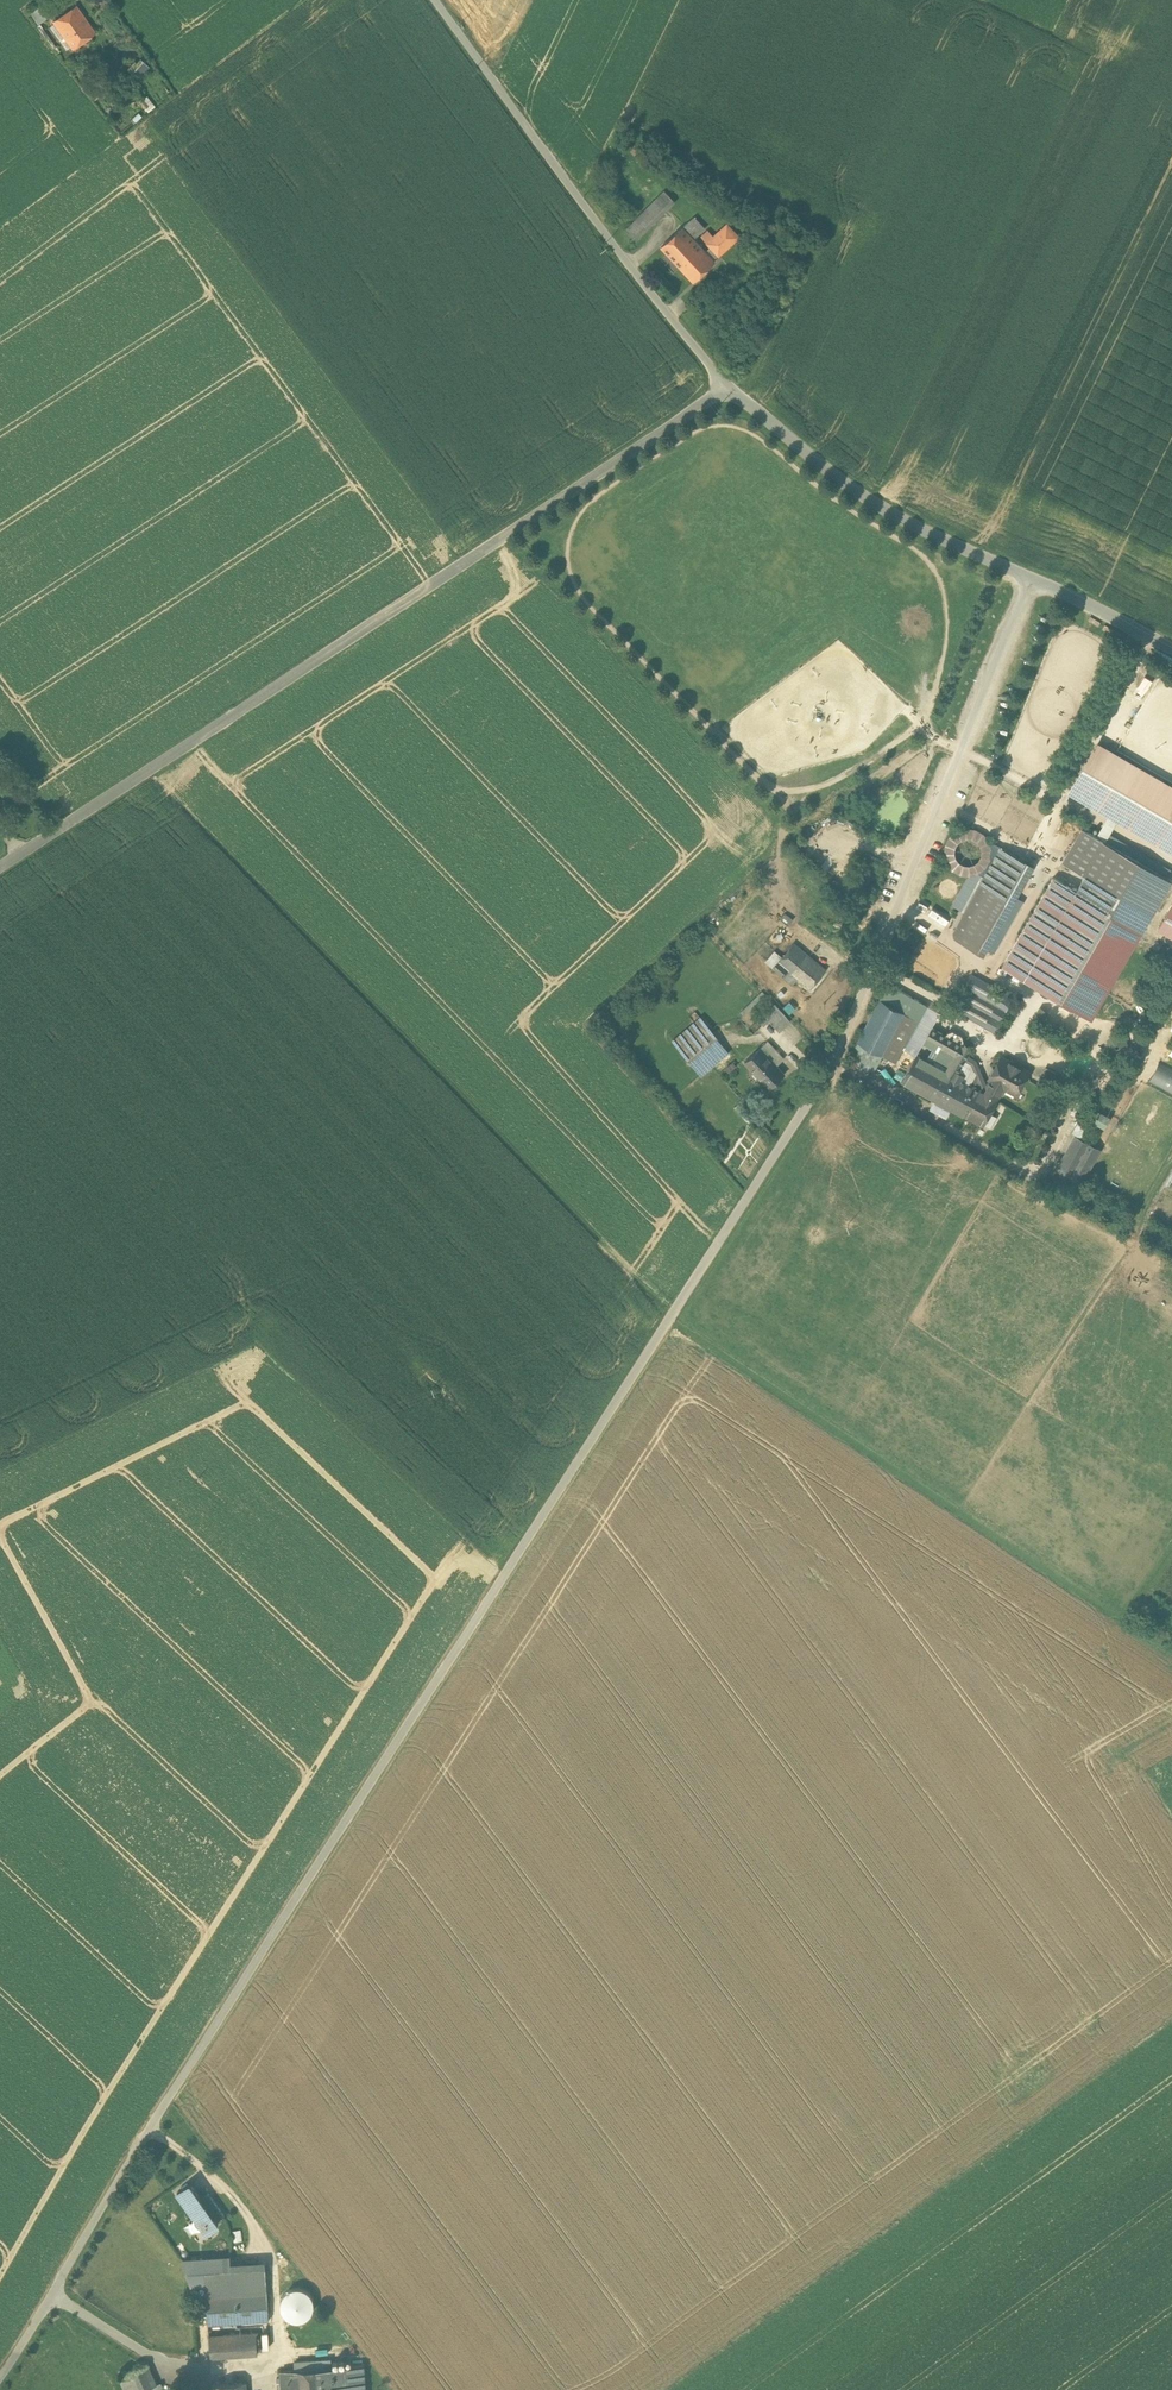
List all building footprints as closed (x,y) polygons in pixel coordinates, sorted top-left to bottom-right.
[(30,12),(38,24),(49,16),(42,5),(30,12)] [(76,5),(53,21),(54,23),(50,27),(66,49),(71,46),(72,49),(95,32),(76,5)] [(135,81),(150,66),(139,56),(125,71),(135,81)] [(99,78),(86,88),(95,98),(107,89),(99,78)] [(665,191),(626,230),(636,240),(675,201),(665,191)] [(695,216),(683,227),(693,237),(705,227),(695,216)] [(727,224),(714,237),(708,231),(701,236),(711,247),(719,255),(739,237),(727,224)] [(693,237),(683,227),(661,247),(693,282),(715,261),(714,260),(719,255),(711,247),(706,251),(693,237)] [(796,246),(791,257),(802,261),(807,251),(796,246)] [(1097,745),(1071,790),(1171,849),(1171,788),(1097,745)] [(1076,819),(1072,827),(1080,831),(1084,823),(1076,819)] [(1171,880),(1082,828),(1063,861),(1086,874),(1076,891),(1143,930),(1171,880)] [(1002,848),(982,884),(1014,902),(1034,866),(1002,848)] [(1076,891),(1053,877),(1003,964),(1066,1001),(1063,1006),(1072,1010),(1075,1006),(1092,1016),(1143,930),(1076,891)] [(1014,902),(982,884),(955,933),(956,937),(985,953),(1014,902)] [(1161,912),(1171,918),(1171,892),(1161,912)] [(785,914),(781,919),(788,925),(793,919),(785,914)] [(1152,926),(1145,940),(1160,948),(1167,934),(1152,926)] [(826,970),(794,943),(783,956),(778,961),(789,970),(798,978),(811,988),(826,970)] [(766,962),(773,967),(778,961),(783,956),(776,950),(766,962)] [(789,970),(778,961),(773,967),(773,968),(783,976),(789,970)] [(793,984),(798,978),(789,970),(783,976),(793,984)] [(952,1006),(957,1009),(968,989),(997,1005),(985,1025),(994,1030),(1012,997),(971,974),(952,1006)] [(918,1020),(903,1048),(916,1055),(916,1054),(923,1042),(931,1027),(932,1027),(941,1012),(889,984),(880,999),(918,1020)] [(997,1005),(968,989),(957,1009),(985,1025),(997,1005)] [(918,1020),(880,999),(852,1053),(877,1066),(883,1055),(896,1062),(903,1048),(918,1020)] [(769,1020),(780,1009),(775,1004),(758,1020),(763,1025),(769,1020)] [(769,1020),(779,1031),(791,1020),(780,1009),(769,1020)] [(673,1040),(701,1074),(728,1051),(701,1017),(673,1040)] [(902,1080),(941,1102),(963,1064),(971,1049),(962,1044),(964,1041),(962,1035),(953,1030),(948,1031),(946,1034),(932,1027),(931,1027),(923,1042),(933,1048),(937,1047),(938,1045),(942,1047),(933,1063),(916,1054),(916,1055),(902,1080)] [(1110,1034),(1109,1046),(1127,1046),(1127,1034),(1110,1034)] [(760,1048),(776,1064),(783,1058),(768,1041),(760,1048)] [(776,1064),(760,1048),(745,1062),(752,1069),(752,1068),(770,1087),(785,1074),(776,1064)] [(985,1091),(962,1079),(969,1068),(963,1064),(941,1102),(983,1124),(1002,1088),(1006,1083),(1018,1090),(1028,1071),(1001,1056),(989,1078),(992,1079),(985,1091)] [(1148,1081),(1171,1093),(1171,1068),(1159,1061),(1148,1081)] [(1006,1083),(1002,1088),(1015,1095),(1018,1090),(1006,1083)] [(1087,1106),(1078,1101),(1072,1113),(1080,1118),(1087,1106)] [(931,1109),(940,1112),(943,1106),(933,1102),(931,1109)] [(1097,1109),(1092,1120),(1106,1126),(1111,1115),(1097,1109)] [(1088,1124),(1079,1119),(1072,1131),(1081,1136),(1088,1124)] [(1099,1150),(1076,1137),(1062,1163),(1059,1168),(1071,1174),(1072,1172),(1083,1178),(1099,1150)] [(1072,1172),(1071,1174),(1081,1180),(1083,1178),(1072,1172)] [(219,2222),(217,2220),(204,2201),(201,2197),(190,2182),(178,2191),(206,2231),(219,2222)] [(209,2192),(201,2197),(204,2201),(212,2195),(209,2192)] [(212,2195),(204,2201),(217,2220),(225,2214),(212,2195)] [(265,2260),(204,2264),(206,2291),(267,2287),(265,2260)] [(267,2287),(206,2291),(208,2324),(269,2320),(267,2287)] [(313,2309),(314,2302),(313,2296),(309,2291),(304,2288),(298,2287),(292,2288),(286,2291),(283,2297),(282,2303),(283,2309),(287,2314),(292,2318),(298,2319),(304,2318),(309,2314),(313,2309)] [(257,2333),(209,2336),(211,2356),(258,2353),(257,2333)] [(295,2361),(296,2369),(326,2367),(331,2366),(330,2359),(295,2361)] [(120,2375),(127,2389),(144,2389),(156,2385),(147,2363),(120,2375)] [(327,2389),(365,2389),(363,2364),(331,2366),(326,2367),(327,2389)] [(281,2370),(282,2389),(327,2389),(326,2367),(296,2369),(281,2370)] [(212,2384),(213,2389),(247,2389),(246,2382),(212,2384)]
